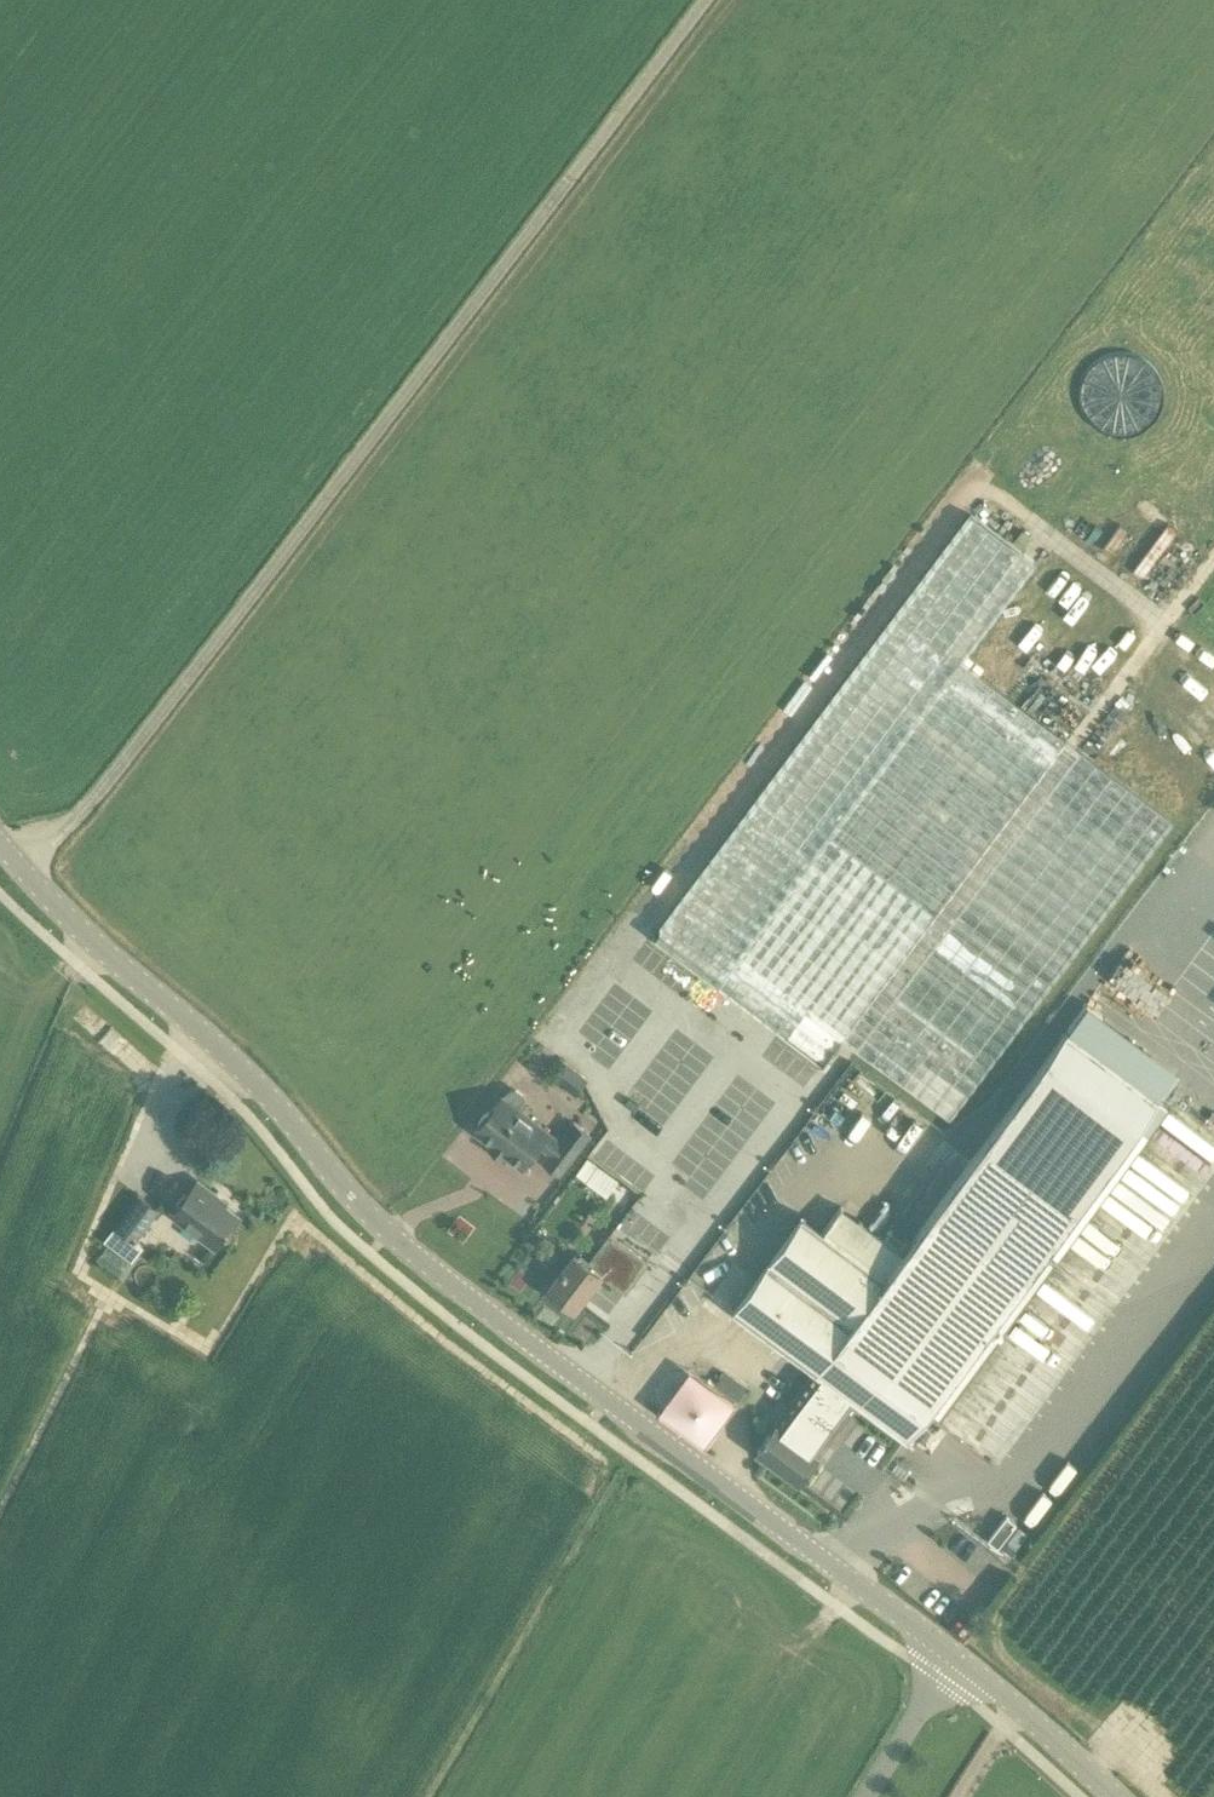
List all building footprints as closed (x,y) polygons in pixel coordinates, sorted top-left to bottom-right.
[(1213,768),(1213,504),(1070,395),(654,936),(822,1064),(841,1039),(949,1121),(1213,768)] [(802,1215),(732,1311),(816,1373),(803,1392),(818,1403),(814,1409),(837,1427),(855,1402),(906,1440),(929,1409),(938,1417),(1168,1107),(1067,1032),(903,1253),(841,1207),(823,1231),(802,1215)] [(636,1091),(672,1115),(712,1055),(701,1047),(691,1061),(684,1057),(671,1076),(654,1064),(636,1091)] [(565,1165),(588,1134),(573,1122),(558,1143),(546,1134),(547,1132),(519,1111),(522,1107),(524,1102),(523,1097),(515,1090),(510,1091),(505,1094),(502,1098),(501,1097),(490,1111),(486,1113),(482,1116),(479,1119),(478,1124),(477,1128),(474,1132),(494,1147),(495,1146),(502,1151),(501,1152),(520,1167),(538,1144),(565,1165)] [(687,1183),(704,1196),(724,1168),(707,1156),(687,1183)] [(607,1194),(619,1179),(598,1164),(587,1179),(607,1194)] [(215,1247),(237,1216),(211,1197),(213,1194),(196,1182),(172,1215),(215,1247)] [(132,1242),(154,1212),(134,1197),(102,1241),(129,1261),(139,1247),(132,1242)] [(625,1292),(647,1262),(608,1233),(585,1263),(574,1255),(547,1291),(573,1309),(600,1275),(625,1292)] [(736,1404),(690,1369),(663,1406),(660,1409),(706,1443),(736,1404)] [(735,1397),(742,1387),(722,1372),(715,1382),(735,1397)] [(830,1438),(834,1441),(836,1442),(838,1442),(840,1442),(842,1441),(843,1439),(843,1438),(844,1437),(844,1435),(844,1434),(843,1433),(843,1432),(842,1431),(837,1427),(814,1409),(818,1403),(803,1392),(790,1409),(790,1408),(775,1425),(757,1451),(798,1481),(817,1455),(830,1438)]
